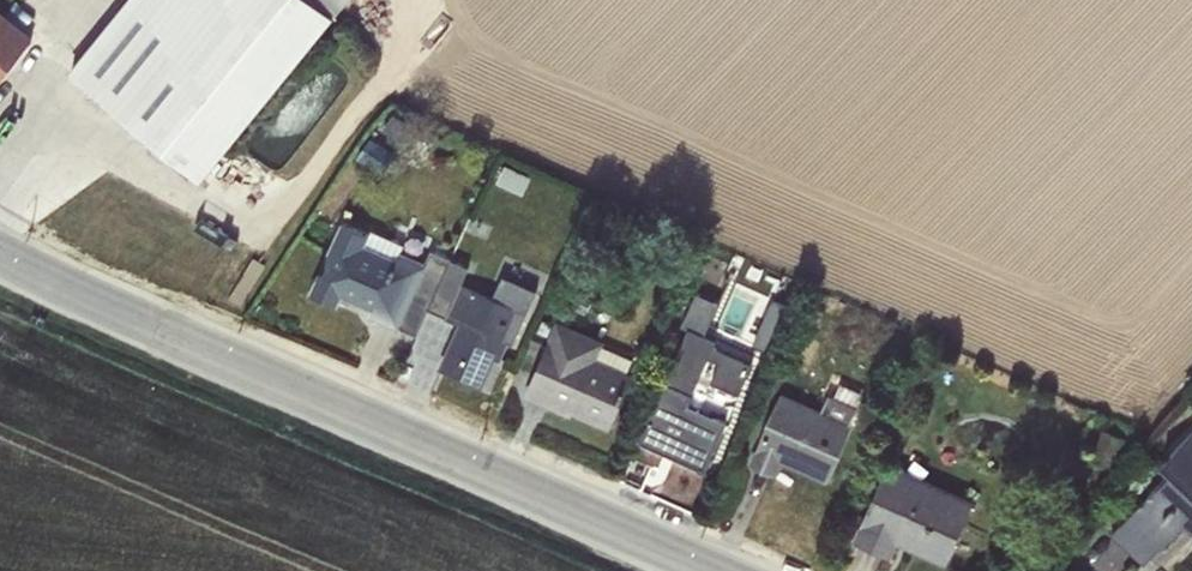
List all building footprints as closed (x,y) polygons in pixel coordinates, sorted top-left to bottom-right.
[(69,71),(200,179),(344,0),(126,0),(69,71)] [(31,39),(0,14),(0,77),(31,39)] [(505,164),(496,182),(522,194),(530,176),(505,164)] [(398,326),(426,262),(400,250),(403,244),(370,229),(370,231),(366,230),(366,231),(345,222),(346,221),(340,218),(319,265),(322,266),(310,292),(336,303),(341,293),(373,307),(370,314),(398,326)] [(426,262),(398,326),(415,334),(427,307),(449,258),(431,250),(426,262)] [(449,258),(427,307),(443,314),(442,316),(458,324),(438,367),(482,387),(494,357),(500,360),(508,342),(512,344),(537,290),(501,274),(491,297),(460,283),(467,267),(449,258)] [(696,292),(682,323),(704,333),(718,302),(696,292)] [(771,300),(752,344),(767,351),(786,306),(771,300)] [(556,320),(523,396),(569,417),(571,413),(608,429),(633,374),(627,371),(632,359),(602,346),(604,341),(556,320)] [(639,440),(669,453),(704,468),(724,421),(688,405),(708,357),(719,362),(712,380),(738,392),(751,362),(713,345),(715,339),(688,327),(639,440)] [(781,392),(749,463),(775,474),(780,461),(826,482),(851,424),(849,423),(862,393),(834,381),(821,409),(781,392)] [(1103,429),(1089,459),(1109,468),(1122,438),(1103,429)] [(1108,535),(1141,565),(1186,523),(1191,529),(1191,430),(1161,463),(1168,471),(1108,535)] [(887,462),(852,539),(890,556),(896,542),(946,563),(973,499),(887,462)]
